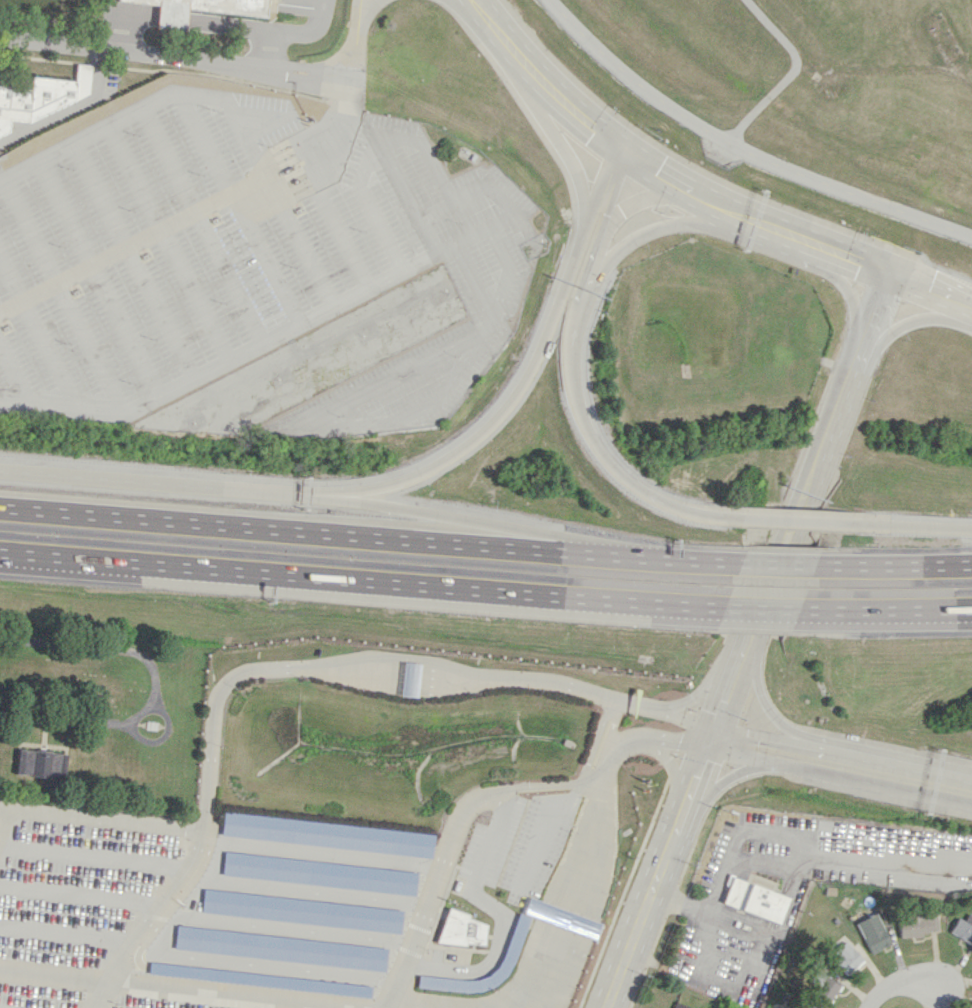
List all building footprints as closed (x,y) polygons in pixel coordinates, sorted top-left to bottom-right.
[(268,0),(119,0),(119,1),(158,5),(156,28),(185,30),(187,10),(267,17),(268,0)] [(7,134),(9,120),(88,100),(91,65),(76,63),(75,81),(32,77),(31,89),(0,86),(0,136),(7,134)] [(403,662),(399,696),(416,697),(419,663),(403,662)] [(66,752),(17,750),(16,775),(65,777),(66,752)] [(434,834),(224,811),(221,834),(431,856),(434,834)] [(418,871),(225,850),(222,874),(415,895),(418,871)] [(732,876),(722,902),(776,923),(786,897),(732,876)] [(403,909),(204,887),(201,911),(400,933),(403,909)] [(529,896),(523,912),(593,939),(599,923),(529,896)] [(485,924),(467,918),(467,914),(447,907),(435,942),(442,944),(464,945),(465,943),(484,944),(485,924)] [(519,913),(501,957),(495,968),(488,975),(477,980),(417,974),(417,987),(463,991),(477,990),(493,986),(504,976),(512,964),(529,917),(519,913)] [(868,953),(888,945),(877,913),(856,921),(868,953)] [(956,917),(948,933),(971,945),(971,915),(967,913),(963,920),(956,917)] [(897,916),(898,937),(922,936),(922,931),(936,931),(936,914),(897,916)] [(385,971),(387,947),(177,924),(174,948),(385,971)] [(834,962),(846,975),(863,960),(844,941),(833,951),(839,958),(834,962)] [(371,997),(372,985),(150,960),(148,973),(371,997)] [(831,1004),(840,982),(816,971),(807,993),(831,1004)]
